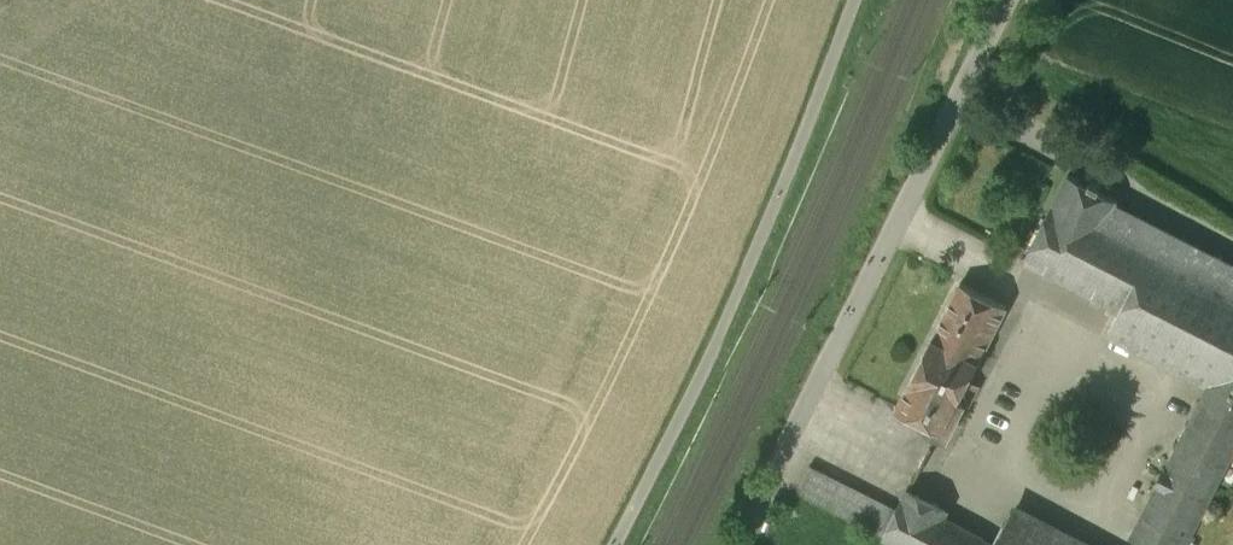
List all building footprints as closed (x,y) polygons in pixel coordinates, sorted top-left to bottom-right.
[(1071,164),(1028,247),(1122,296),(1110,320),(1212,372),(1133,526),(1170,544),(1177,544),(1232,436),(1232,220),(1128,169),(1118,189),(1071,164)] [(964,273),(936,327),(982,350),(1009,296),(964,273)] [(936,327),(933,326),(898,394),(925,407),(922,413),(950,428),(969,391),(963,388),(971,371),(982,350),(936,327)] [(971,371),(963,388),(969,391),(973,393),(981,376),(971,371)] [(885,525),(900,497),(808,452),(796,479),(885,525)] [(945,500),(949,492),(912,473),(900,497),(885,525),(924,544),(989,544),(998,527),(945,500)] [(1009,507),(998,527),(989,544),(1084,544),(1009,507)]
